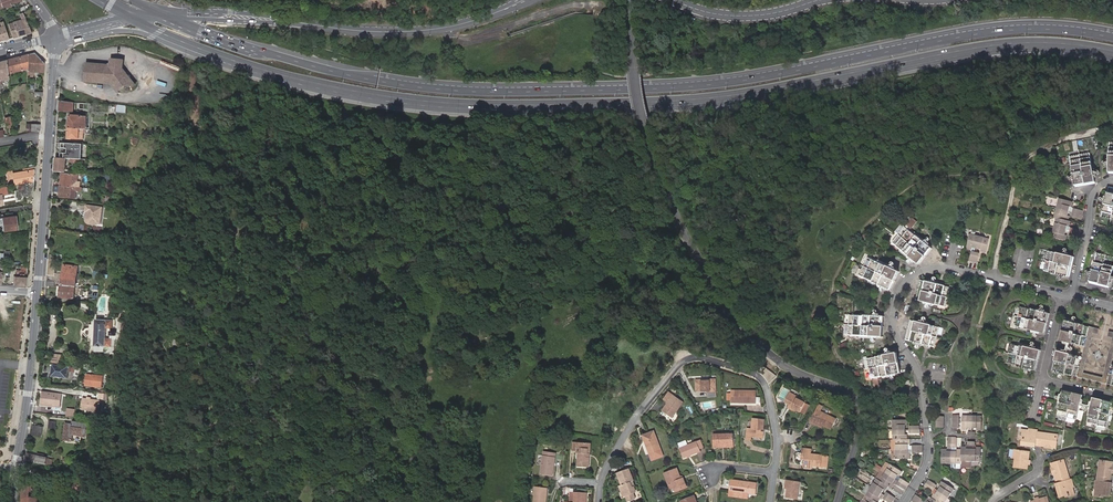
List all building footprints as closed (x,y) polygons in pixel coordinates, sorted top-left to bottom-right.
[(22,20),(9,24),(12,37),(31,32),(26,20),(23,12),(19,14),(21,17),(22,20)] [(28,71),(33,72),(44,72),(44,64),(34,52),(28,54),(28,68),(28,71)] [(7,59),(8,72),(28,68),(28,54),(7,59)] [(1,85),(1,79),(9,78),(8,72),(7,59),(0,61),(0,85),(1,85)] [(116,60),(110,66),(86,64),(85,83),(111,84),(112,86),(126,73),(122,69),(123,60),(116,60)] [(126,73),(112,86),(117,92),(124,86),(131,79),(126,73)] [(60,101),(59,111),(74,112),(74,102),(60,101)] [(127,107),(117,105),(116,113),(126,114),(127,107)] [(79,128),(87,129),(87,117),(82,117),(82,116),(72,115),(70,116),(70,123),(69,123),(69,128),(79,128)] [(87,133),(87,129),(79,128),(69,128),(68,138),(79,138),(83,138),(83,133),(87,133)] [(1089,152),(1069,156),(1075,185),(1095,182),(1089,152)] [(56,158),(55,172),(70,173),(70,170),(66,170),(67,158),(56,158)] [(7,172),(9,186),(35,182),(36,164),(29,165),(30,168),(7,172)] [(62,174),(61,186),(72,187),(73,175),(62,174)] [(61,186),(60,197),(71,198),(76,198),(76,190),(79,190),(79,187),(72,187),(61,186)] [(1108,187),(1100,216),(1112,219),(1112,188),(1108,187)] [(1072,202),(1059,198),(1054,215),(1056,216),(1051,235),(1065,239),(1066,235),(1065,235),(1067,224),(1069,224),(1071,220),(1068,219),(1069,215),(1067,214),(1069,205),(1071,206),(1072,202)] [(87,205),(86,211),(88,212),(88,219),(89,222),(90,222),(97,223),(99,223),(102,207),(87,205)] [(1083,211),(1077,209),(1076,212),(1075,216),(1081,218),(1083,211)] [(88,212),(86,211),(85,220),(86,221),(87,222),(88,223),(90,224),(97,225),(97,223),(90,222),(89,222),(88,219),(88,212)] [(2,218),(4,231),(17,230),(16,216),(2,218)] [(918,263),(931,248),(908,230),(915,221),(911,218),(904,226),(901,224),(895,231),(898,234),(892,242),(918,263)] [(1080,230),(1074,228),(1073,231),(1072,235),(1078,237),(1080,230)] [(979,236),(970,234),(966,248),(971,249),(971,247),(976,248),(982,250),(981,252),(986,253),(989,238),(979,236)] [(1073,256),(1048,250),(1043,270),(1068,277),(1073,256)] [(975,252),(972,251),(969,261),(976,262),(979,253),(975,252)] [(1096,252),(1089,281),(1109,286),(1112,269),(1112,256),(1096,252)] [(898,271),(868,257),(859,276),(889,290),(898,271)] [(49,260),(48,276),(54,276),(56,260),(51,260),(49,260)] [(78,267),(65,266),(61,297),(75,299),(78,267)] [(26,286),(27,277),(26,277),(26,271),(26,267),(21,267),(21,271),(17,271),(16,277),(15,286),(26,286)] [(949,287),(919,279),(914,299),(944,306),(949,287)] [(1049,313),(1020,306),(1017,316),(1013,315),(1010,327),(1014,328),(1015,326),(1044,333),(1049,313)] [(883,316),(849,315),(848,335),(882,337),(883,316)] [(939,326),(910,319),(905,339),(934,346),(939,326)] [(111,327),(112,320),(95,320),(95,346),(96,346),(96,352),(112,352),(113,350),(114,348),(114,339),(115,339),(116,327),(111,327)] [(1060,341),(1085,346),(1089,327),(1065,321),(1060,341)] [(1085,346),(1082,356),(1077,377),(1106,384),(1112,363),(1112,357),(1112,332),(1109,331),(1107,336),(1112,338),(1103,377),(1084,373),(1094,333),(1099,334),(1100,329),(1089,327),(1085,346)] [(1040,350),(1011,343),(1006,363),(1035,370),(1040,350)] [(1077,377),(1082,356),(1058,351),(1053,371),(1077,377)] [(896,353),(866,358),(869,379),(899,374),(896,353)] [(51,364),(64,365),(65,356),(52,355),(51,364)] [(75,367),(53,365),(52,377),(67,379),(68,371),(75,372),(75,367)] [(102,376),(87,374),(85,385),(101,387),(102,376)] [(712,378),(693,379),(694,390),(705,389),(705,395),(713,395),(712,378)] [(783,387),(778,398),(785,402),(789,393),(790,393),(791,391),(783,387)] [(753,389),(728,389),(728,400),(753,400),(753,389)] [(1063,390),(1057,415),(1067,417),(1066,421),(1074,423),(1075,419),(1077,420),(1077,421),(1082,422),(1084,412),(1079,411),(1083,395),(1063,390)] [(679,400),(665,391),(660,399),(664,402),(659,410),(669,417),(679,400)] [(42,392),(41,405),(46,406),(48,405),(52,405),(53,407),(57,407),(61,404),(62,394),(42,392)] [(800,413),(805,403),(797,399),(798,397),(790,393),(789,393),(785,402),(789,404),(792,406),(791,408),(796,410),(800,413)] [(87,398),(82,398),(81,408),(97,411),(99,400),(89,399),(87,398)] [(1093,398),(1087,422),(1096,425),(1096,428),(1104,430),(1105,427),(1106,427),(1108,421),(1110,422),(1112,416),(1109,416),(1112,403),(1093,398)] [(805,403),(800,413),(804,415),(810,405),(805,403)] [(818,405),(817,408),(821,410),(820,412),(828,416),(831,411),(818,405)] [(821,410),(817,408),(809,423),(814,425),(815,423),(822,426),(831,431),(833,426),(836,420),(828,416),(820,412),(821,410)] [(761,418),(750,416),(749,427),(745,427),(744,437),(749,437),(749,434),(760,435),(761,418)] [(980,416),(961,416),(960,430),(965,430),(965,428),(975,428),(975,430),(979,430),(980,416)] [(909,460),(909,454),(908,454),(908,450),(909,450),(911,450),(911,453),(922,453),(922,446),(911,446),(909,445),(909,440),(907,440),(906,435),(904,435),(904,426),(906,426),(906,420),(891,420),(892,439),(891,440),(891,450),(895,450),(895,460),(909,460)] [(81,429),(82,424),(73,423),(73,425),(66,424),(64,440),(72,441),(73,435),(77,436),(85,437),(86,429),(81,429)] [(35,426),(34,434),(43,436),(44,427),(35,426)] [(1037,433),(1037,431),(1028,430),(1028,432),(1021,431),(1020,440),(1022,440),(1021,446),(1023,446),(1028,446),(1028,444),(1031,444),(1031,446),(1036,446),(1037,433)] [(651,431),(640,436),(648,454),(659,449),(651,431)] [(1052,448),(1056,449),(1057,440),(1055,439),(1056,436),(1037,433),(1036,446),(1047,448),(1047,450),(1051,450),(1052,448)] [(715,446),(730,447),(731,436),(710,434),(710,447),(714,447),(715,446)] [(678,448),(682,458),(699,451),(695,441),(686,444),(684,439),(676,443),(678,447),(678,448)] [(583,452),(583,441),(568,440),(568,448),(572,449),(572,451),(574,451),(573,465),(584,465),(585,455),(581,454),(581,452),(583,452)] [(972,444),(972,442),(972,441),(967,441),(967,442),(967,444),(965,444),(965,446),(960,446),(960,449),(956,449),(956,452),(946,452),(946,449),(941,449),(941,463),(960,464),(960,460),(969,460),(979,460),(979,446),(975,446),(974,448),(969,448),(969,444),(972,444)] [(805,447),(801,447),(801,452),(804,452),(804,458),(803,466),(812,467),(812,465),(826,467),(828,455),(811,453),(811,448),(805,447)] [(1022,451),(1014,450),(1013,459),(1014,460),(1013,469),(1023,470),(1027,471),(1028,466),(1030,466),(1031,461),(1029,461),(1026,461),(1027,458),(1029,458),(1030,454),(1025,453),(1025,452),(1022,451)] [(551,452),(539,451),(537,473),(549,474),(551,452)] [(37,456),(28,454),(27,460),(45,464),(48,464),(52,463),(53,459),(45,457),(45,455),(38,453),(37,456)] [(1108,461),(1103,460),(1103,462),(1099,462),(1097,481),(1110,483),(1112,471),(1112,466),(1112,461),(1108,461)] [(1060,461),(1055,463),(1051,464),(1053,468),(1051,469),(1052,474),(1054,473),(1057,484),(1070,480),(1065,462),(1061,463),(1060,461)] [(900,478),(898,476),(901,472),(889,464),(886,462),(882,468),(876,465),(874,468),(879,472),(875,479),(870,486),(865,495),(868,497),(865,501),(877,501),(880,498),(878,497),(881,493),(883,489),(885,490),(887,486),(891,488),(893,484),(896,484),(900,478)] [(680,479),(680,477),(676,468),(663,473),(668,484),(671,483),(673,487),(675,491),(686,487),(683,478),(680,479)] [(629,482),(632,481),(627,469),(616,473),(621,485),(619,486),(623,497),(625,496),(627,501),(634,499),(632,493),(634,493),(632,486),(631,487),(629,482)] [(731,490),(746,492),(755,493),(756,482),(730,479),(728,494),(731,495),(731,490)] [(91,501),(91,495),(88,493),(90,488),(84,485),(86,481),(78,480),(77,481),(73,489),(83,495),(81,500),(85,501),(90,501),(91,501)] [(800,481),(789,480),(788,489),(787,498),(798,499),(800,481)] [(923,486),(932,491),(934,488),(936,485),(927,480),(923,486)] [(1073,484),(1072,480),(1070,480),(1057,484),(1058,488),(1060,488),(1061,492),(1058,493),(1060,498),(1065,497),(1065,499),(1074,496),(1072,489),(1071,485),(1073,484)] [(24,481),(24,501),(38,501),(39,481),(24,481)] [(1110,487),(1110,483),(1097,481),(1096,481),(1095,486),(1096,486),(1096,490),(1095,497),(1104,498),(1104,497),(1110,497),(1110,491),(1111,487),(1110,487)] [(933,494),(930,498),(928,496),(925,501),(926,501),(945,501),(953,489),(941,482),(938,486),(939,488),(938,490),(935,495),(933,494)] [(865,495),(870,486),(867,484),(862,492),(865,495)] [(532,486),(531,501),(543,501),(544,487),(532,486)] [(584,491),(572,491),(571,501),(567,501),(566,501),(583,501),(584,491)] [(884,495),(882,498),(888,501),(892,501),(895,498),(886,493),(884,495)]
